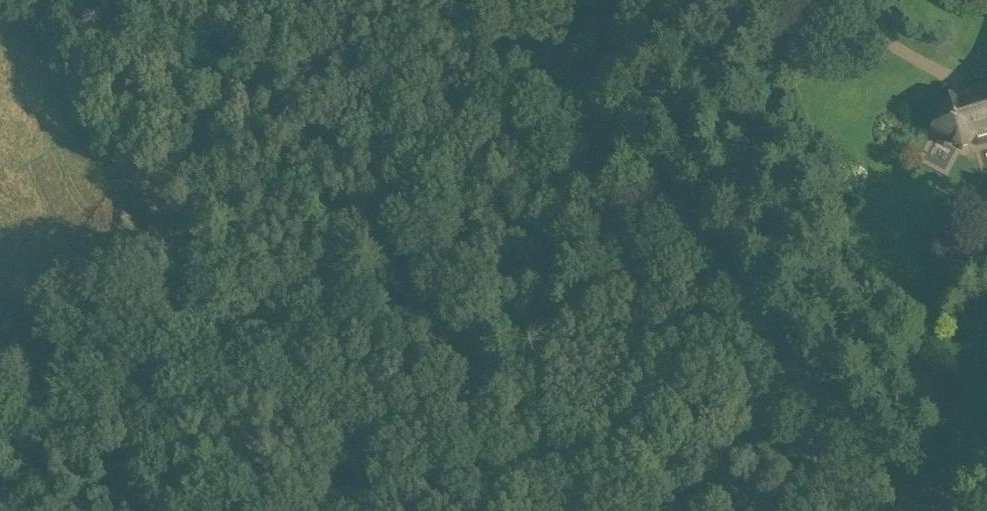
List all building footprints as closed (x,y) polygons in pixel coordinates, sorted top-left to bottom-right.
[(962,148),(968,146),(974,135),(973,130),(986,125),(986,88),(985,90),(982,93),(958,100),(951,97),(933,132),(962,148)]
